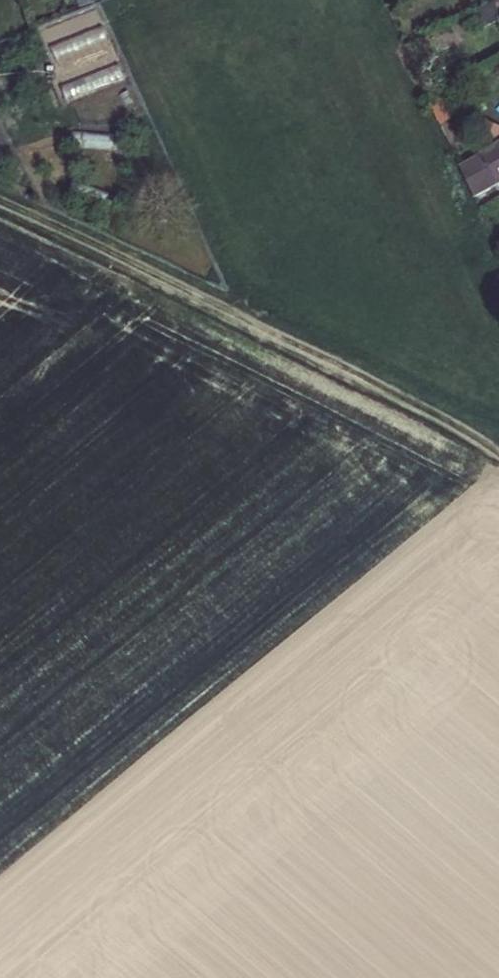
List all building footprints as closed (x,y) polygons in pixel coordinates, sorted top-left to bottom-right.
[(469,162),(483,192),(498,184),(498,146),(469,162)]
